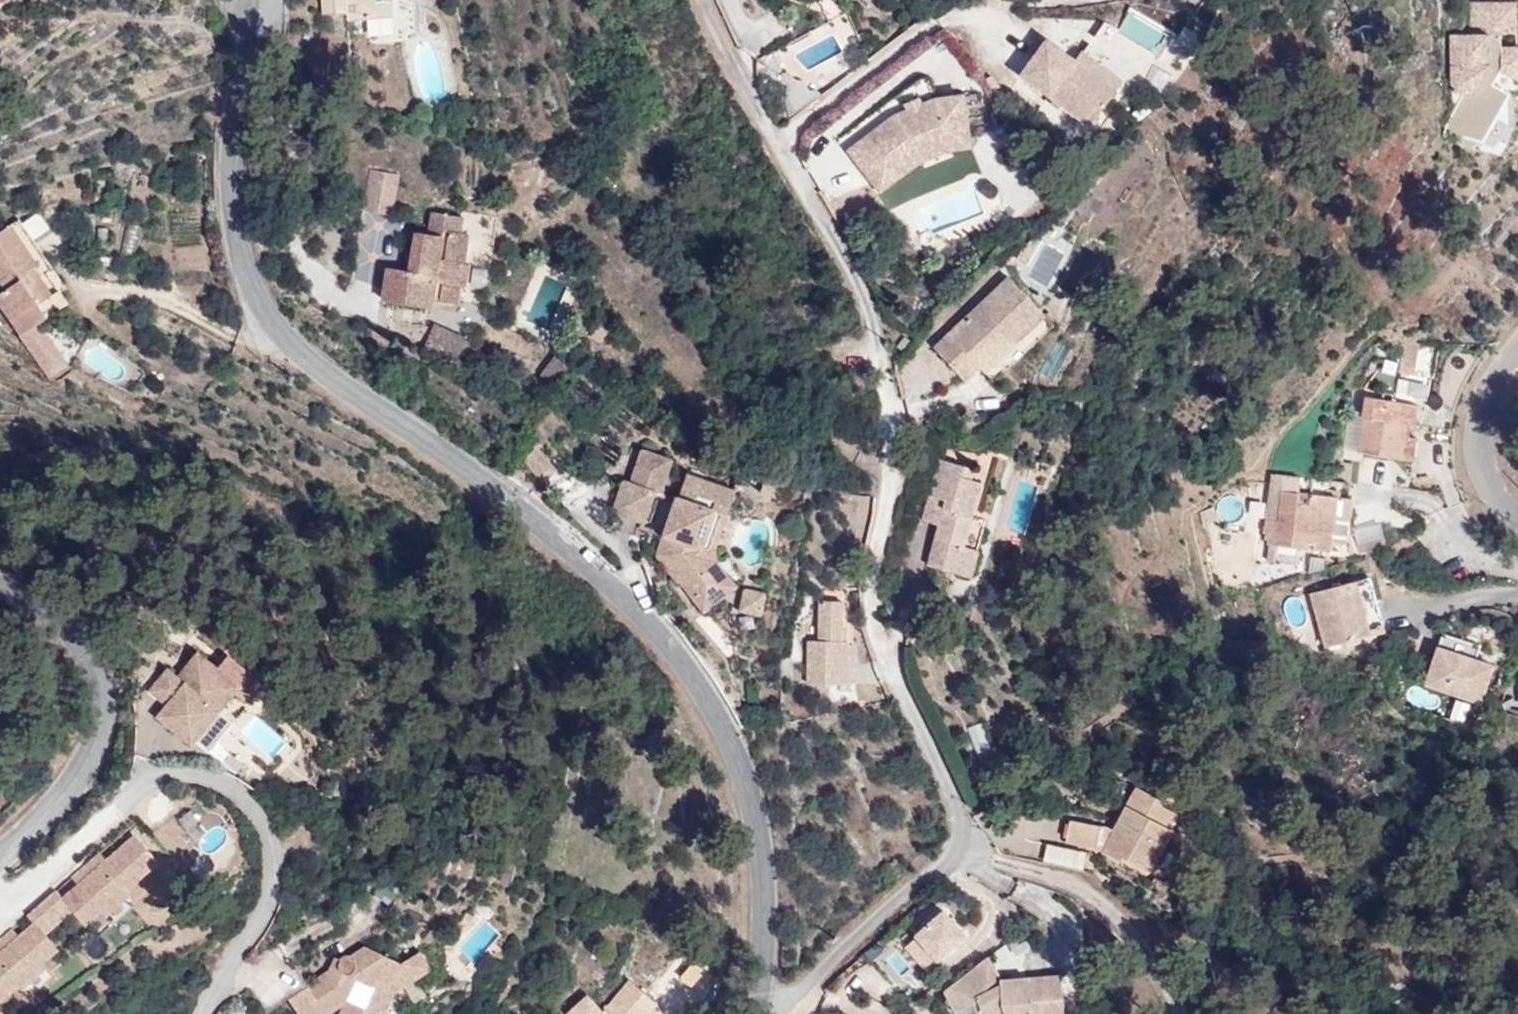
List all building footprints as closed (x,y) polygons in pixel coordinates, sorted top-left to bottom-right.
[(325,14),(349,13),(350,20),(394,16),(393,0),(324,0),(325,14)] [(1491,9),(1468,9),(1468,40),(1447,40),(1446,97),(1451,98),(1440,133),(1476,142),(1501,98),(1488,91),(1496,76),(1513,86),(1517,86),(1517,53),(1498,53),(1485,53),(1485,41),(1491,41),(1491,9)] [(1514,9),(1491,9),(1491,41),(1485,41),(1485,53),(1498,53),(1498,40),(1496,40),(1496,28),(1500,24),(1514,24),(1514,9)] [(1514,40),(1514,24),(1500,24),(1496,28),(1496,40),(1498,40),(1514,40)] [(1118,98),(1078,67),(1050,46),(1024,81),(1092,133),(1118,98)] [(1084,59),(1078,67),(1118,98),(1124,90),(1084,59)] [(849,153),(873,184),(913,151),(945,138),(968,134),(961,95),(933,100),(893,118),(849,153)] [(913,151),(873,184),(881,194),(919,162),(947,150),(969,146),(968,134),(945,138),(913,151)] [(371,169),(370,209),(400,210),(401,170),(371,169)] [(384,300),(434,307),(435,298),(459,302),(461,285),(467,285),(470,262),(465,262),(470,234),(462,233),(464,216),(435,212),(432,233),(418,231),(412,270),(389,266),(384,300)] [(19,219),(12,224),(40,264),(47,259),(19,219)] [(12,224),(0,233),(0,280),(6,289),(0,294),(0,301),(22,334),(38,324),(69,302),(60,290),(54,294),(36,267),(40,264),(12,224)] [(997,380),(1055,324),(1012,277),(938,347),(966,378),(981,363),(997,380)] [(435,298),(434,307),(457,311),(459,302),(435,298)] [(594,337),(604,323),(601,321),(592,336),(594,337)] [(611,328),(604,323),(594,337),(603,342),(611,328)] [(66,364),(38,324),(22,334),(50,375),(66,364)] [(462,361),(471,339),(436,324),(427,346),(462,361)] [(1402,358),(1416,351),(1417,348),(1403,347),(1402,358)] [(1412,381),(1416,351),(1402,358),(1399,379),(1412,381)] [(557,386),(571,367),(557,355),(543,374),(557,386)] [(1398,396),(1399,386),(1385,384),(1384,394),(1398,396)] [(1362,451),(1414,458),(1417,436),(1411,435),(1412,423),(1417,424),(1419,404),(1367,397),(1364,416),(1366,416),(1362,451)] [(557,472),(535,446),(521,457),(544,483),(557,472)] [(614,513),(646,524),(656,493),(661,495),(673,463),(643,453),(632,485),(625,482),(614,513)] [(977,469),(941,459),(925,520),(941,524),(930,564),(973,576),(988,520),(974,516),(983,482),(975,479),(977,469)] [(1342,479),(1353,481),(1355,463),(1345,461),(1342,479)] [(706,610),(721,597),(712,585),(726,573),(714,558),(716,554),(703,550),(717,510),(729,514),(737,490),(688,474),(661,557),(681,582),(683,579),(706,610)] [(784,488),(766,482),(762,494),(779,501),(784,488)] [(1277,545),(1332,550),(1333,532),(1335,532),(1338,496),(1312,493),(1312,503),(1300,502),(1301,492),(1282,490),(1277,545)] [(716,554),(729,514),(717,510),(703,550),(716,554)] [(1389,552),(1383,529),(1359,536),(1366,558),(1389,552)] [(712,585),(721,597),(736,585),(726,573),(712,585)] [(1385,633),(1371,578),(1311,593),(1325,648),(1385,633)] [(766,594),(746,590),(742,611),(762,615),(766,594)] [(811,686),(848,685),(846,643),(840,643),(839,603),(819,604),(820,644),(809,644),(811,686)] [(1438,649),(1476,661),(1480,646),(1442,635),(1438,649)] [(1495,667),(1476,661),(1438,649),(1425,688),(1483,705),(1495,667)] [(192,745),(195,741),(220,711),(235,693),(248,703),(263,685),(229,656),(218,669),(199,653),(179,677),(168,669),(149,691),(162,702),(180,680),(186,684),(167,706),(158,717),(192,745)] [(180,680),(162,702),(167,706),(186,684),(180,680)] [(195,741),(209,753),(234,723),(220,711),(195,741)] [(1116,827),(1072,819),(1069,841),(1098,847),(1123,859),(1124,856),(1152,871),(1175,829),(1170,826),(1178,812),(1163,805),(1166,800),(1138,786),(1116,827)] [(133,838),(108,860),(79,885),(64,898),(58,891),(43,904),(60,923),(74,911),(85,924),(101,909),(115,925),(139,904),(126,888),(154,863),(133,838)] [(1081,867),(1084,851),(1047,844),(1044,860),(1081,867)] [(79,885),(108,860),(102,853),(73,878),(79,885)] [(20,936),(0,954),(0,997),(17,983),(30,998),(55,977),(41,962),(58,947),(47,935),(60,923),(43,904),(29,916),(35,923),(20,936)] [(918,938),(944,971),(976,946),(950,913),(918,938)] [(20,936),(14,929),(0,941),(0,954),(20,936)] [(257,988),(254,994),(261,1007),(284,993),(296,1013),(315,1013),(343,997),(335,1013),(377,1013),(389,991),(408,979),(398,963),(363,943),(346,954),(340,953),(336,955),(334,958),(333,962),(334,966),(326,971),(324,968),(303,980),(291,961),(275,971),(257,988)] [(414,952),(398,963),(408,979),(424,969),(414,952)] [(957,1013),(980,1001),(987,1013),(1066,1013),(1063,974),(1003,979),(988,955),(945,989),(957,1013)] [(656,1001),(631,980),(604,1013),(589,996),(571,1012),(573,1013),(646,1013),(656,1001)]
